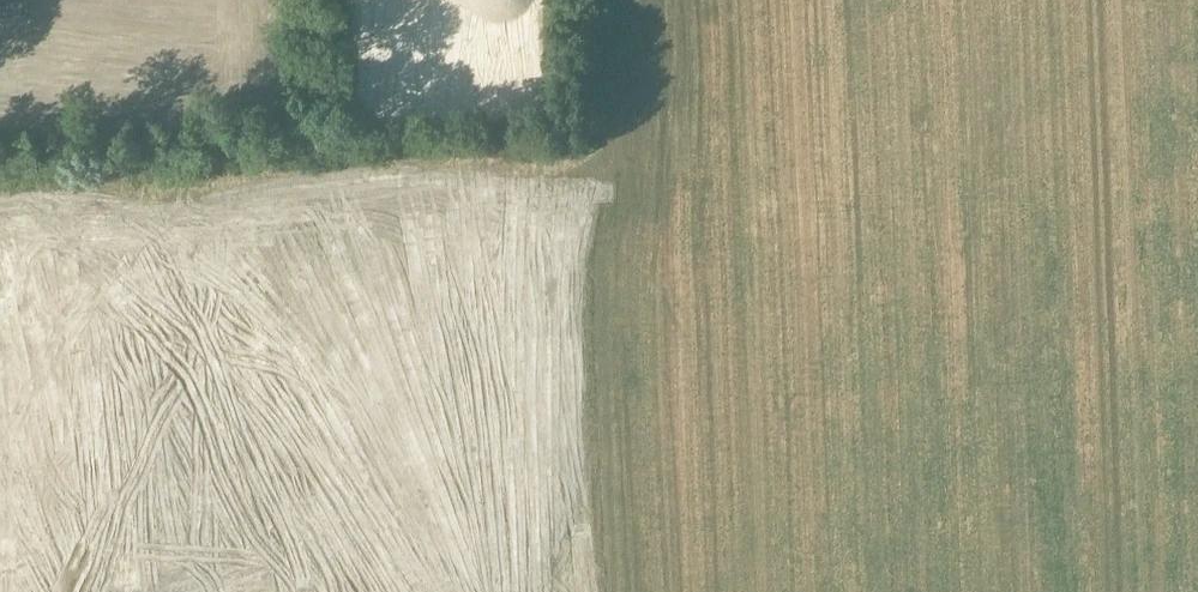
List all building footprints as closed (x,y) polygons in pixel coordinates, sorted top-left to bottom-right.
[(543,0),(371,0),(373,121),(545,117),(543,0)]
